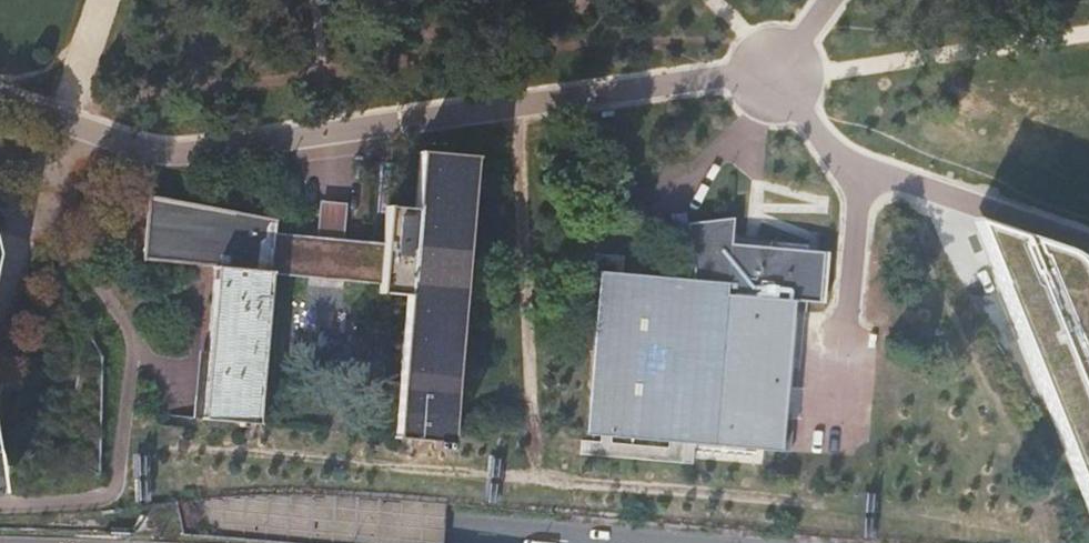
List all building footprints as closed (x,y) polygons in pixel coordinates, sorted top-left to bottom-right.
[(448,443),(451,443),(475,157),(418,151),(414,209),(388,207),(385,245),(344,241),(346,203),(320,201),(317,239),(275,236),(277,219),(149,195),(143,260),(215,266),(214,269),(208,352),(199,351),(194,418),(202,419),(240,422),(240,426),(246,427),(246,423),(259,424),(272,274),(381,283),(381,293),(406,295),(394,437),(434,441),(434,448),(447,449),(448,443)] [(693,444),(791,452),(793,419),(783,418),(792,300),(824,303),(828,253),(731,244),(733,218),(687,223),(693,267),(692,279),(604,272),(590,435),(684,443),(682,463),(692,464),(693,444)] [(1086,301),(1076,284),(1064,270),(1043,257),(978,235),(1088,512),(1088,311),(1086,301)]
